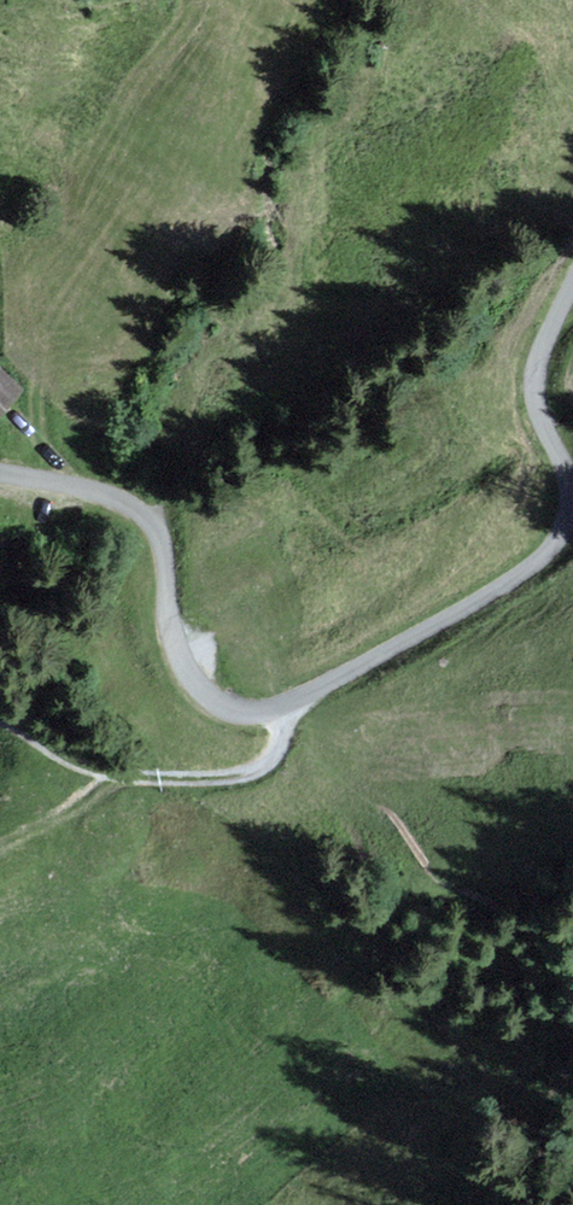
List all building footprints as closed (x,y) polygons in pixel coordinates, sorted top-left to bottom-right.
[(27,390),(0,366),(0,419),(27,390)]
